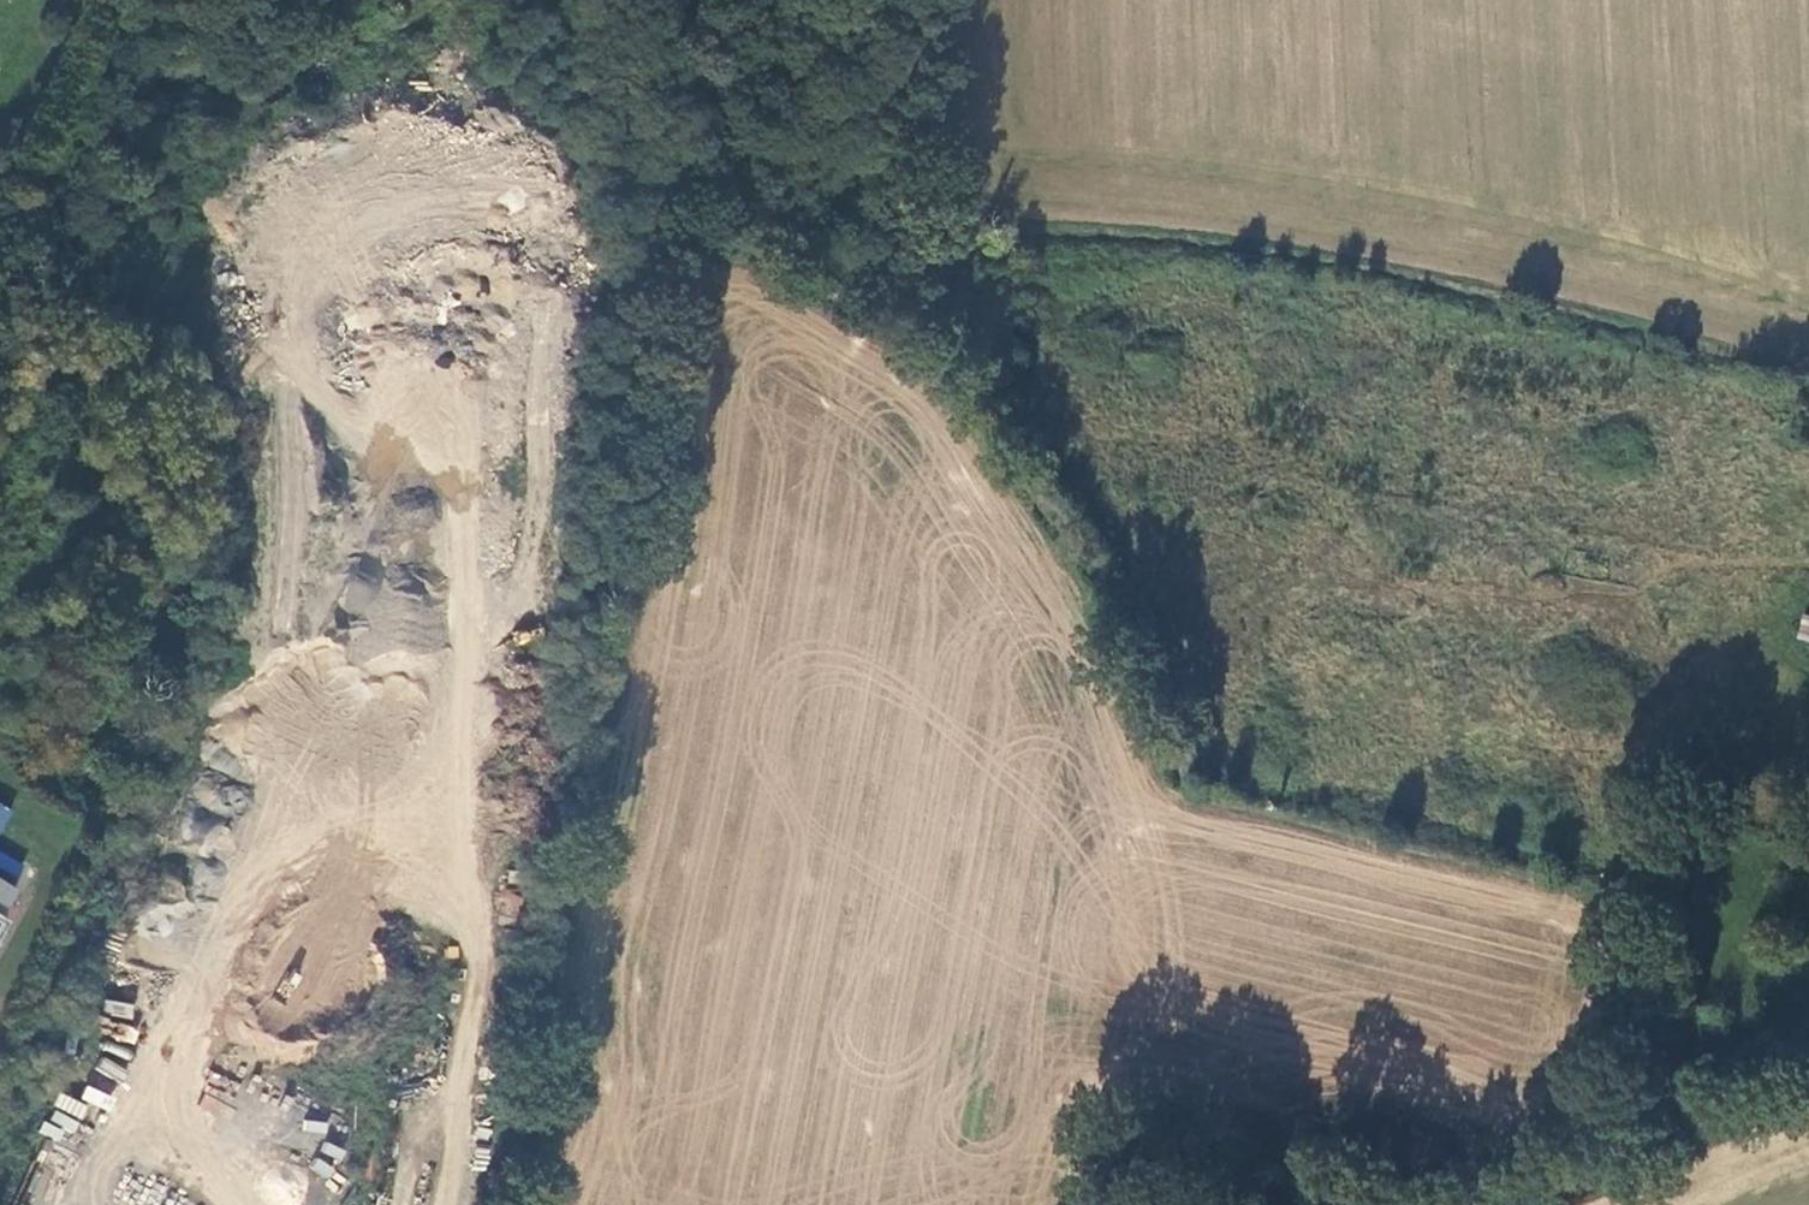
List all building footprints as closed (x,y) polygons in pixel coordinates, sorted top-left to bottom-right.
[(1808,642),(1808,616),(1802,614),(1795,638),(1808,642)] [(13,809),(0,802),(0,834),(13,809)] [(17,877),(23,861),(0,853),(0,871),(17,877)] [(11,888),(0,882),(0,905),(11,888)]
